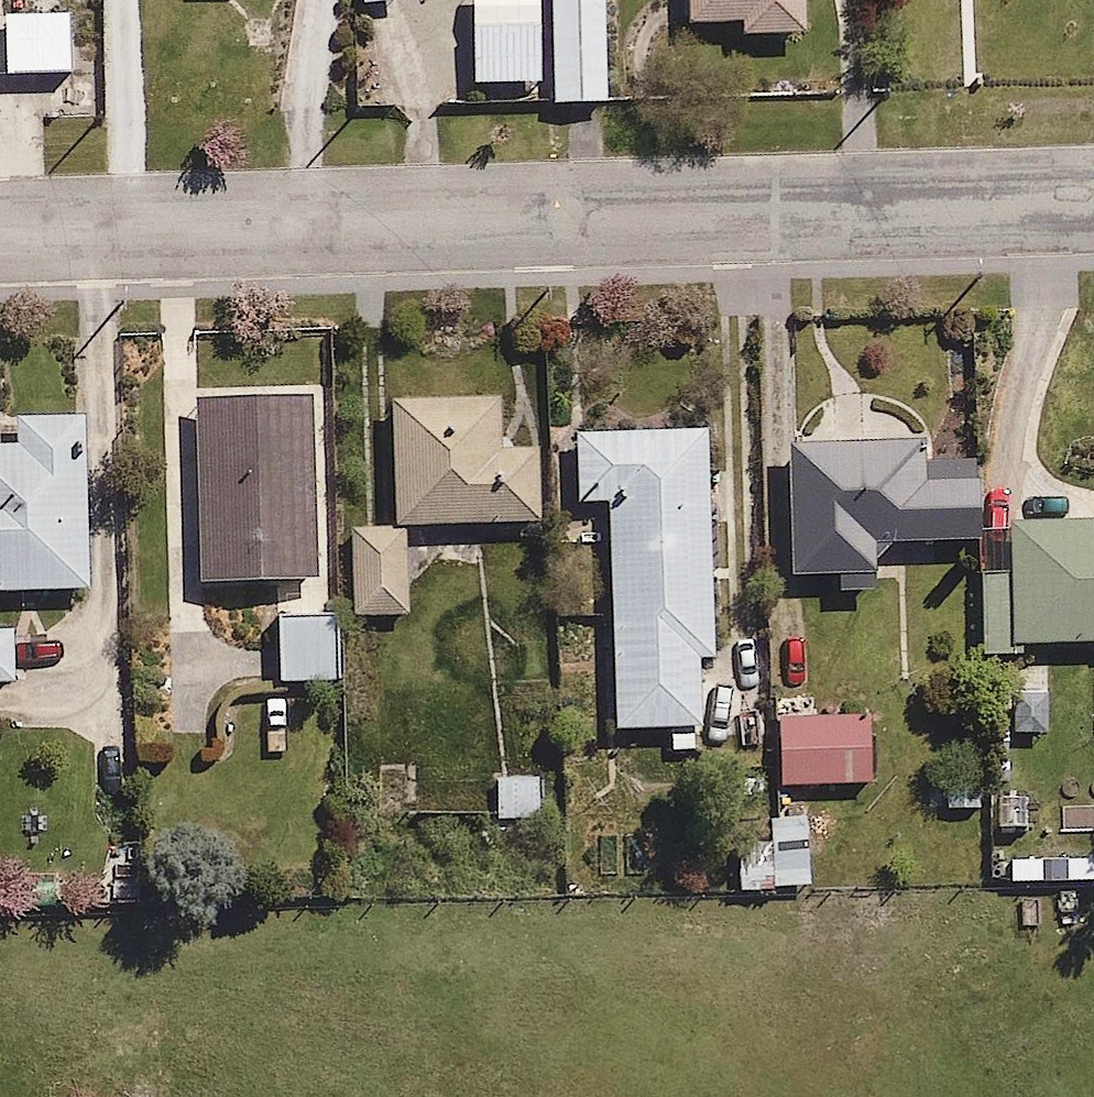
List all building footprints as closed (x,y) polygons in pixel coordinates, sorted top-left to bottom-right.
[(5,78),(74,77),(74,11),(107,11),(107,0),(4,0),(5,78)] [(547,108),(612,106),(609,0),(544,0),(547,108)] [(686,24),(740,22),(740,38),(805,36),(804,0),(686,0),(686,24)] [(315,398),(194,401),(199,585),(319,582),(315,398)] [(388,530),(347,530),(347,616),(410,616),(409,522),(538,521),(538,456),(500,456),(500,398),(387,399),(388,530)] [(80,415),(1,417),(1,440),(0,440),(0,592),(84,590),(80,415)] [(713,426),(575,429),(577,503),(605,502),(612,734),(666,732),(667,755),(704,754),(702,661),(719,660),(713,426)] [(923,447),(777,444),(775,576),(837,577),(836,597),(879,598),(880,545),(975,547),(976,481),(922,480),(923,447)] [(1006,520),(1007,571),(995,571),(995,591),(983,591),(983,659),(1020,659),(1020,642),(1093,642),(1093,519),(1006,520)] [(339,612),(265,613),(266,678),(340,677),(339,612)] [(0,629),(0,684),(20,684),(19,628),(0,629)] [(847,714),(847,701),(788,701),(788,720),(771,721),(772,785),(866,784),(866,714),(847,714)] [(540,775),(495,775),(495,819),(540,819),(540,775)] [(806,893),(804,816),(745,817),(747,894),(806,893)]
